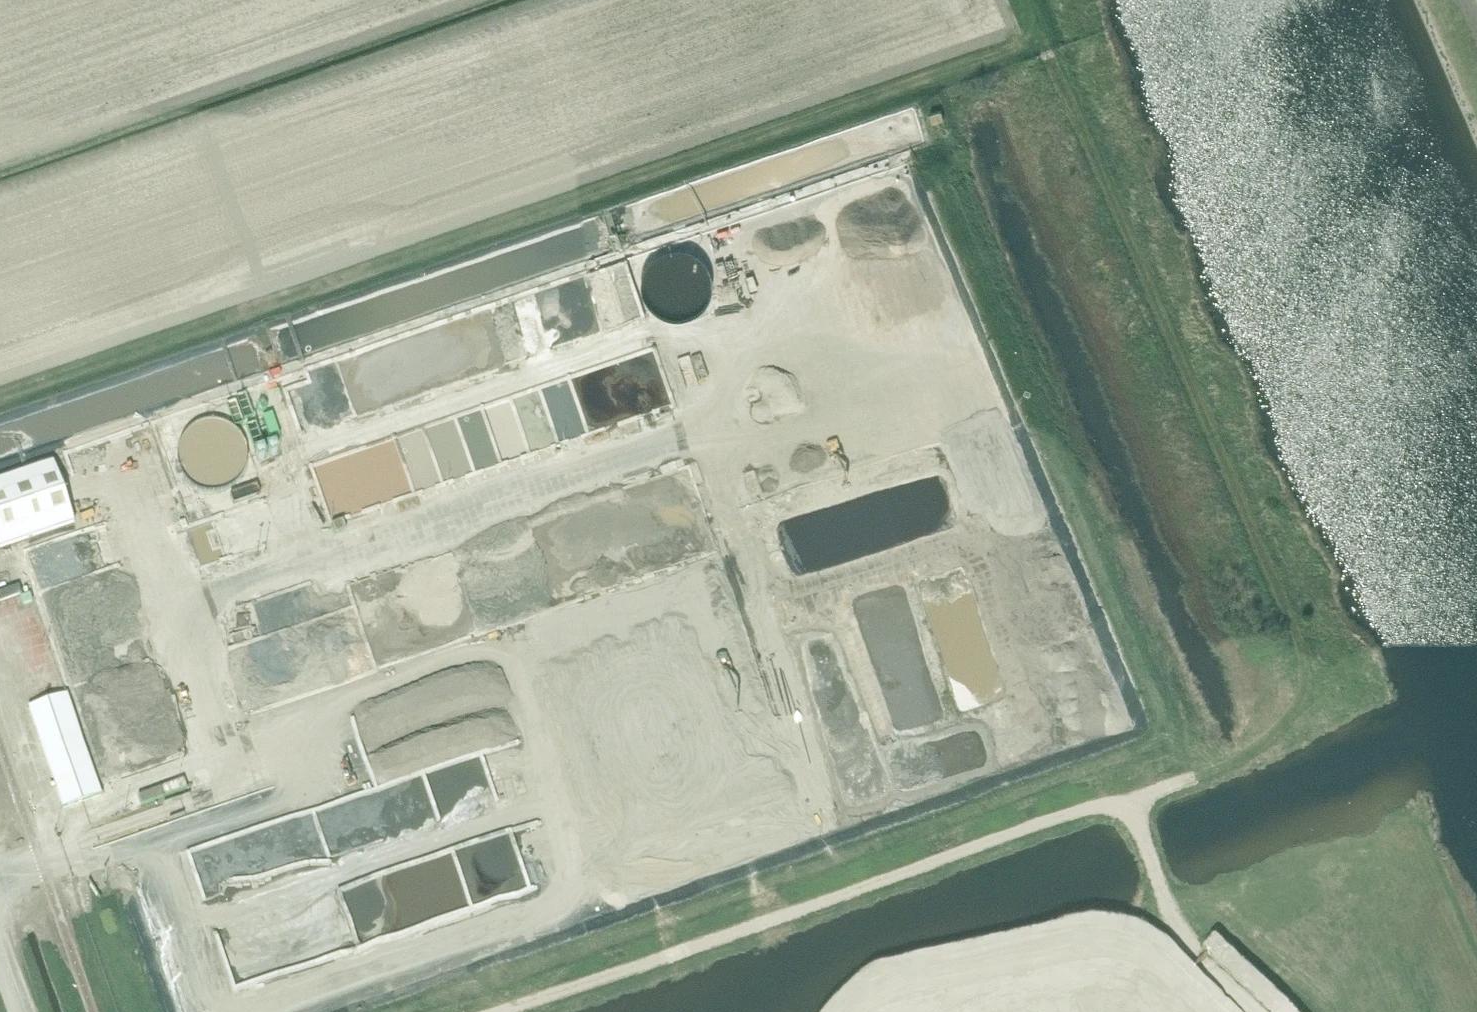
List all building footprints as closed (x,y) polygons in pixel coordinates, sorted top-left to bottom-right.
[(74,524),(53,463),(0,481),(0,549),(74,524)] [(361,570),(366,593),(377,590),(372,568),(361,570)] [(35,584),(13,588),(16,599),(37,594),(35,584)] [(382,604),(386,617),(401,612),(397,599),(382,604)] [(30,639),(34,688),(55,687),(55,678),(64,677),(60,634),(46,635),(46,637),(30,639)] [(101,795),(92,768),(67,695),(29,708),(64,808),(101,795)] [(172,782),(174,792),(196,787),(194,777),(172,782)] [(1237,960),(1250,948),(1239,935),(1225,946),(1237,960)]
